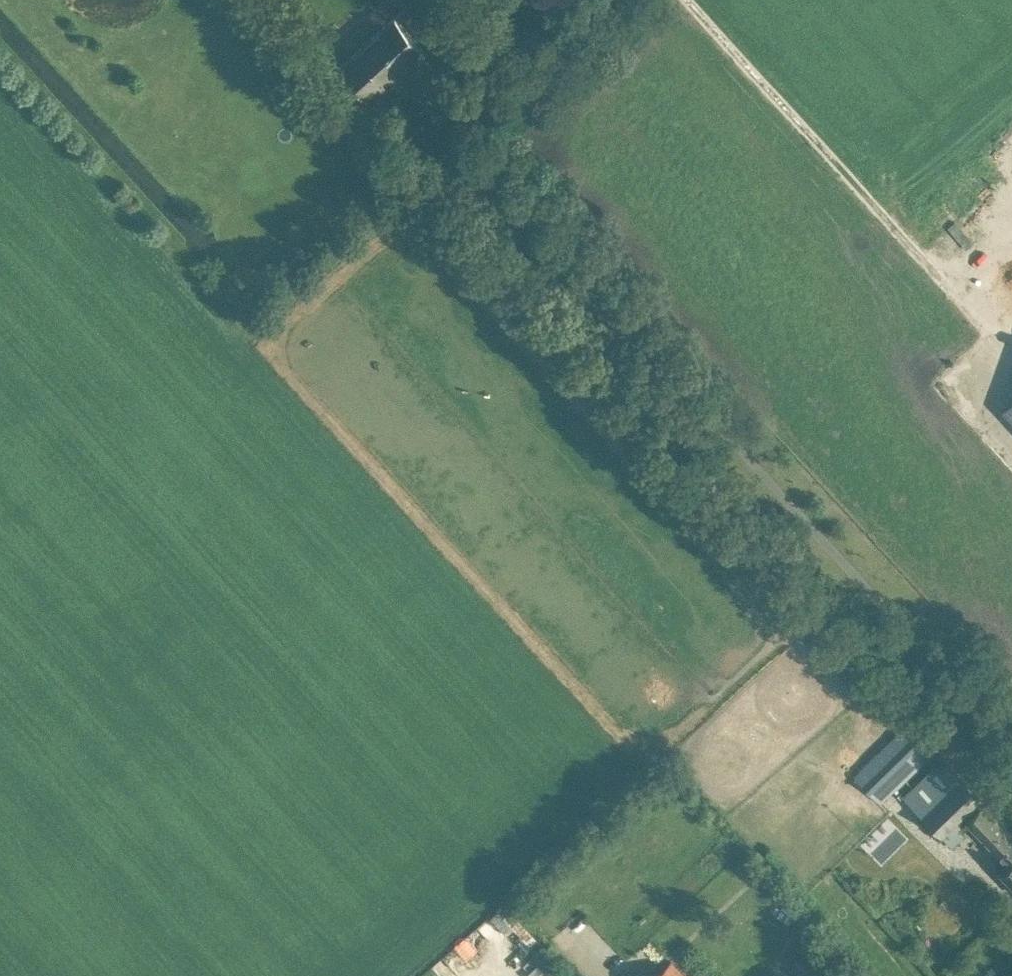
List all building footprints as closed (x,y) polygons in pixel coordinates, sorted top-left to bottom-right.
[(340,68),(332,75),(352,97),(360,90),(367,98),(423,48),(394,16),(338,66),(340,68)] [(994,221),(991,235),(1003,238),(1007,224),(994,221)] [(854,776),(881,803),(939,746),(911,719),(854,776)] [(942,757),(903,797),(942,836),(954,824),(981,796),(980,795),(990,786),(974,770),(975,769),(954,748),(943,758),(942,757)] [(983,804),(965,821),(997,854),(1008,865),(1000,873),(1011,885),(1011,834),(983,804)] [(756,885),(762,876),(749,867),(742,875),(756,885)] [(672,961),(655,975),(686,975),(672,961)]
